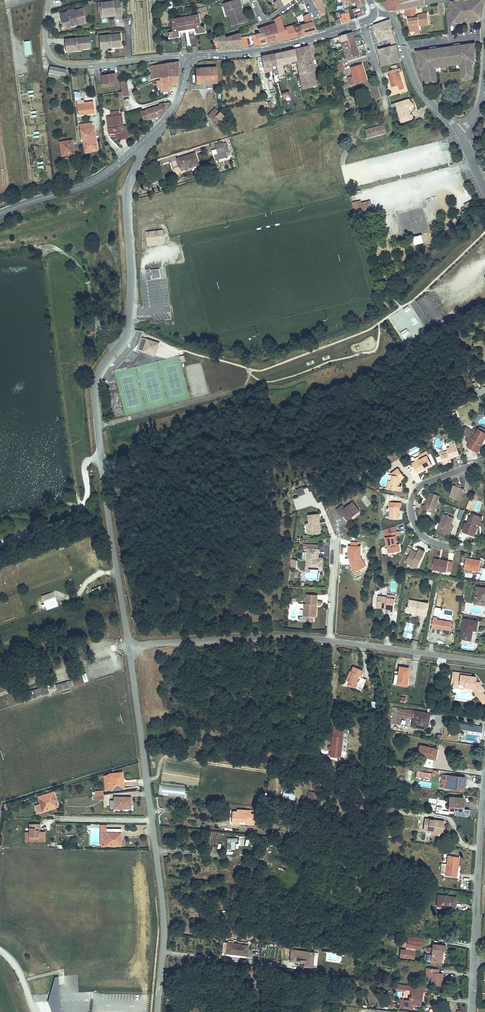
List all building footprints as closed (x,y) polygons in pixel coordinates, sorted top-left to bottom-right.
[(99,1),(100,10),(101,14),(113,12),(114,15),(122,14),(120,4),(113,5),(112,0),(108,0),(99,1)] [(224,3),(225,7),(227,6),(230,16),(233,26),(247,22),(244,13),(243,14),(241,7),(242,6),(240,0),(236,0),(224,3)] [(279,9),(285,5),(282,0),(274,0),(279,9)] [(382,2),(382,4),(384,7),(389,11),(390,11),(392,11),(394,10),(395,12),(406,10),(415,8),(433,4),(438,3),(443,2),(451,1),(451,0),(389,0),(382,2)] [(451,1),(452,11),(465,9),(464,0),(458,0),(451,1)] [(465,9),(484,6),(484,0),(464,0),(465,9)] [(352,9),(355,18),(366,14),(367,13),(368,11),(365,4),(359,7),(352,9)] [(465,9),(452,11),(454,21),(467,20),(470,19),(483,17),(484,6),(465,9)] [(60,21),(62,20),(64,27),(69,26),(68,24),(76,22),(76,24),(85,22),(81,7),(73,9),(65,11),(58,13),(60,21)] [(415,8),(406,10),(407,17),(409,17),(409,19),(411,19),(411,14),(416,13),(415,8)] [(341,15),(342,23),(346,21),(350,20),(349,12),(341,15)] [(306,23),(313,21),(308,13),(303,16),(304,18),(306,23)] [(411,19),(409,19),(410,24),(412,23),(413,30),(421,30),(420,25),(430,24),(429,14),(428,13),(424,14),(424,15),(419,15),(419,17),(416,18),(416,13),(411,14),(411,19)] [(185,17),(187,29),(196,27),(197,33),(207,31),(206,25),(202,26),(199,14),(185,17)] [(275,34),(277,40),(286,38),(297,35),(294,28),(286,31),(285,28),(281,16),(276,19),(280,33),(275,34)] [(179,30),(187,29),(185,17),(171,20),(174,32),(170,33),(171,38),(180,36),(179,30)] [(263,27),(269,42),(270,42),(277,40),(275,34),(280,33),(276,19),(273,20),(274,23),(263,27)] [(391,20),(375,25),(380,40),(391,37),(395,36),(394,33),(397,32),(395,28),(394,29),(391,21),(391,20)] [(302,24),(300,25),(303,33),(317,29),(313,21),(306,23),(302,24)] [(412,23),(410,24),(411,33),(421,32),(421,30),(413,30),(412,23)] [(300,25),(294,27),(294,28),(297,35),(303,33),(300,25)] [(252,35),(254,45),(269,42),(263,27),(262,26),(259,26),(261,32),(252,35)] [(218,37),(221,49),(224,49),(243,47),(248,46),(246,36),(240,37),(240,32),(227,37),(225,34),(218,37)] [(353,32),(340,36),(342,41),(354,38),(353,32)] [(120,34),(110,35),(112,46),(122,45),(120,34)] [(110,35),(99,36),(101,49),(112,47),(112,46),(110,35)] [(90,38),(76,39),(77,50),(91,49),(90,38)] [(354,38),(342,41),(345,49),(357,46),(354,38)] [(76,39),(65,39),(65,52),(77,51),(77,50),(76,39)] [(455,45),(455,47),(456,53),(449,54),(451,63),(458,62),(458,63),(462,63),(466,62),(466,65),(463,66),(465,78),(469,77),(469,75),(476,74),(474,64),(473,60),(477,60),(476,47),(475,47),(474,42),(455,45)] [(383,49),(389,66),(399,64),(406,60),(400,43),(383,49)] [(297,49),(295,49),(297,61),(312,57),(309,46),(297,49)] [(345,49),(348,58),(360,55),(357,46),(345,49)] [(455,47),(439,50),(440,56),(447,55),(449,64),(451,63),(449,54),(456,53),(455,47)] [(421,56),(419,56),(423,69),(426,68),(427,72),(429,83),(436,81),(436,83),(440,82),(438,70),(435,71),(434,68),(438,67),(442,66),(442,65),(449,64),(447,55),(440,56),(439,50),(439,48),(420,52),(421,56)] [(285,66),(286,73),(289,72),(288,66),(287,66),(286,62),(291,60),(294,70),(299,69),(297,61),(295,49),(285,51),(283,51),(285,66)] [(275,53),(277,64),(279,73),(285,71),(284,66),(285,66),(283,51),(275,53)] [(265,67),(272,65),(270,54),(268,54),(263,55),(265,67)] [(299,69),(303,87),(318,83),(312,57),(297,61),(299,69)] [(165,65),(150,67),(152,74),(179,69),(179,65),(179,62),(165,65)] [(335,64),(337,73),(344,71),(342,62),(335,64)] [(351,67),(354,76),(362,74),(363,64),(351,67)] [(218,66),(204,67),(204,82),(218,81),(218,66)] [(64,77),(66,71),(60,69),(52,67),(50,73),(64,77)] [(169,85),(177,85),(178,73),(179,69),(152,74),(153,79),(160,77),(159,94),(164,94),(164,92),(169,92),(169,85)] [(388,76),(386,76),(390,88),(400,86),(396,74),(395,74),(394,71),(387,73),(388,76)] [(354,76),(346,79),(348,87),(356,85),(364,83),(362,74),(354,76)] [(114,75),(102,77),(103,85),(116,84),(114,75)] [(126,80),(120,82),(122,96),(128,95),(126,80)] [(87,106),(86,102),(83,103),(82,98),(76,99),(78,112),(84,111),(83,107),(87,106)] [(407,100),(393,104),(389,106),(390,109),(395,110),(398,122),(404,121),(408,119),(407,113),(405,114),(405,110),(410,104),(407,100)] [(83,107),(84,111),(94,110),(93,102),(86,102),(87,106),(83,107)] [(144,121),(163,114),(170,102),(160,105),(160,107),(141,111),(144,121)] [(214,118),(210,113),(208,116),(216,124),(220,120),(223,116),(219,112),(214,118)] [(120,140),(129,139),(128,131),(123,132),(121,116),(111,117),(113,129),(109,129),(109,135),(119,134),(120,140)] [(220,120),(216,124),(220,128),(224,124),(220,120)] [(92,126),(80,127),(83,146),(87,146),(87,147),(94,147),(94,143),(97,143),(96,137),(94,137),(92,126)] [(383,126),(364,131),(366,138),(385,134),(383,126)] [(71,137),(58,138),(60,151),(72,150),(71,137)] [(223,144),(215,146),(219,155),(221,155),(223,159),(228,157),(223,144)] [(193,153),(175,159),(178,167),(186,165),(185,163),(187,163),(189,167),(197,165),(193,153)] [(357,204),(356,204),(357,209),(366,207),(367,214),(371,214),(370,207),(369,201),(357,204)] [(470,201),(462,206),(466,213),(474,209),(470,201)] [(366,207),(357,209),(359,216),(367,214),(366,207)] [(161,239),(160,228),(144,230),(146,241),(161,239)] [(160,278),(159,270),(151,271),(152,279),(160,278)] [(408,320),(412,326),(418,322),(415,316),(408,320)] [(406,344),(413,340),(407,329),(400,333),(406,344)] [(150,352),(154,340),(140,336),(136,347),(150,352)] [(468,438),(472,440),(470,444),(469,446),(473,448),(472,451),(478,454),(483,445),(482,445),(484,439),(484,433),(478,429),(475,434),(471,432),(468,438)] [(439,455),(442,461),(446,463),(446,464),(451,462),(450,458),(450,457),(452,458),(459,455),(456,446),(450,448),(449,451),(448,452),(439,455)] [(416,473),(423,470),(423,469),(430,465),(426,457),(428,456),(426,453),(419,456),(421,459),(411,464),(416,473)] [(399,488),(398,488),(396,487),(396,483),(399,481),(403,478),(397,469),(390,474),(391,475),(390,482),(387,482),(386,490),(398,492),(399,488)] [(452,485),(448,497),(458,501),(463,489),(452,485)] [(298,496),(305,493),(303,486),(295,489),(298,496)] [(421,504),(419,508),(432,513),(438,495),(428,492),(423,505),(421,504)] [(341,507),(337,510),(342,517),(345,521),(358,512),(352,503),(343,509),(341,507)] [(388,503),(388,519),(397,519),(398,507),(399,507),(399,503),(388,503)] [(459,508),(456,517),(462,519),(465,510),(459,508)] [(305,522),(306,528),(309,527),(309,533),(319,532),(318,525),(320,524),(318,513),(307,514),(309,521),(305,522)] [(436,530),(446,533),(449,524),(452,517),(443,513),(436,530)] [(482,517),(472,514),(470,518),(469,518),(467,524),(465,523),(461,532),(475,537),(478,527),(476,527),(476,525),(479,525),(482,517)] [(387,537),(384,537),(386,553),(398,551),(397,546),(395,546),(393,537),(398,536),(398,531),(387,533),(387,537)] [(305,557),(304,566),(309,566),(308,570),(317,570),(317,565),(321,565),(321,559),(316,559),(316,550),(305,550),(305,546),(301,546),(301,550),(305,550),(305,557)] [(358,547),(345,547),(345,557),(348,557),(348,563),(354,574),(364,568),(358,558),(358,547)] [(415,553),(409,550),(404,562),(415,567),(423,551),(417,548),(415,553)] [(433,559),(431,570),(445,572),(447,562),(433,559)] [(465,559),(463,570),(472,571),(478,572),(479,561),(465,559)] [(481,606),(482,603),(484,603),(484,589),(477,588),(475,605),(481,606)] [(58,606),(53,591),(41,596),(46,610),(58,606)] [(304,603),(304,609),(307,609),(306,617),(307,617),(307,621),(314,621),(314,617),(315,605),(317,605),(317,595),(306,594),(306,603),(304,603)] [(376,598),(376,604),(378,604),(378,608),(385,608),(385,610),(392,611),(393,600),(386,600),(386,599),(376,598)] [(407,606),(404,609),(409,610),(409,612),(417,613),(417,615),(425,616),(427,603),(408,600),(407,606)] [(437,621),(435,631),(442,632),(442,630),(450,632),(451,624),(437,621)] [(463,628),(461,640),(471,641),(472,630),(475,631),(477,622),(465,621),(464,629),(463,628)] [(411,638),(414,624),(406,622),(403,637),(411,638)] [(351,672),(348,681),(351,681),(349,685),(356,687),(355,689),(364,692),(368,679),(363,677),(365,670),(356,667),(353,672),(351,672)] [(411,669),(401,668),(401,674),(396,673),(395,685),(409,686),(411,669)] [(84,682),(81,672),(69,676),(70,679),(56,683),(58,689),(84,682)] [(476,682),(476,677),(471,676),(466,675),(465,677),(460,676),(461,672),(454,672),(453,683),(455,683),(455,687),(464,689),(465,687),(472,688),(475,688),(479,694),(481,693),(482,692),(484,690),(480,684),(480,682),(476,682)] [(30,691),(31,695),(48,689),(47,685),(30,691)] [(482,692),(481,693),(479,694),(475,688),(472,688),(483,703),(484,702),(484,696),(482,692)] [(396,710),(394,724),(403,725),(404,717),(416,719),(415,728),(429,730),(430,725),(429,725),(430,714),(402,710),(396,710)] [(334,749),(333,758),(342,759),(345,738),(335,737),(333,749),(334,749)] [(420,747),(418,756),(435,760),(437,750),(420,747)] [(415,777),(431,779),(432,773),(416,770),(415,777)] [(108,776),(104,777),(105,789),(123,787),(123,782),(120,782),(119,771),(108,773),(108,776)] [(465,777),(442,774),(442,782),(447,783),(447,787),(461,789),(461,785),(464,785),(465,777)] [(159,795),(185,797),(186,786),(159,785),(159,795)] [(282,786),(280,797),(294,800),(296,788),(282,786)] [(40,802),(34,805),(36,812),(48,808),(47,806),(56,803),(52,791),(38,797),(40,802)] [(309,791),(307,801),(317,803),(318,792),(309,791)] [(110,799),(110,806),(114,806),(114,807),(130,807),(130,796),(116,796),(116,799),(110,799)] [(450,796),(449,809),(461,810),(463,798),(450,796)] [(233,810),(232,820),(239,820),(239,819),(247,819),(248,808),(237,808),(237,810),(233,810)] [(433,833),(433,835),(444,837),(445,833),(442,833),(443,822),(425,819),(424,830),(428,831),(433,831),(433,833)] [(29,823),(29,840),(43,841),(44,830),(38,830),(39,823),(29,823)] [(102,844),(119,845),(119,837),(121,837),(122,828),(107,828),(107,832),(102,832),(102,844)] [(227,849),(236,849),(236,838),(227,837),(227,849)] [(447,856),(445,876),(457,877),(457,873),(455,873),(455,868),(458,868),(459,857),(447,856)] [(440,895),(439,906),(455,907),(456,896),(440,895)] [(227,942),(226,951),(246,954),(247,944),(227,942)] [(425,943),(412,942),(411,950),(404,950),(403,958),(417,960),(418,949),(424,949),(425,943)] [(428,946),(428,950),(432,950),(431,959),(435,960),(435,958),(442,959),(443,945),(433,944),(432,947),(428,946)] [(291,949),(290,960),(311,963),(313,952),(291,949)] [(426,968),(425,977),(431,977),(431,984),(441,985),(442,975),(436,974),(436,969),(426,968)] [(58,976),(55,977),(48,998),(47,1002),(51,1011),(60,1011),(59,997),(58,976)] [(407,997),(407,999),(420,1000),(421,992),(423,992),(424,988),(396,984),(395,989),(410,991),(410,997),(407,997)]
